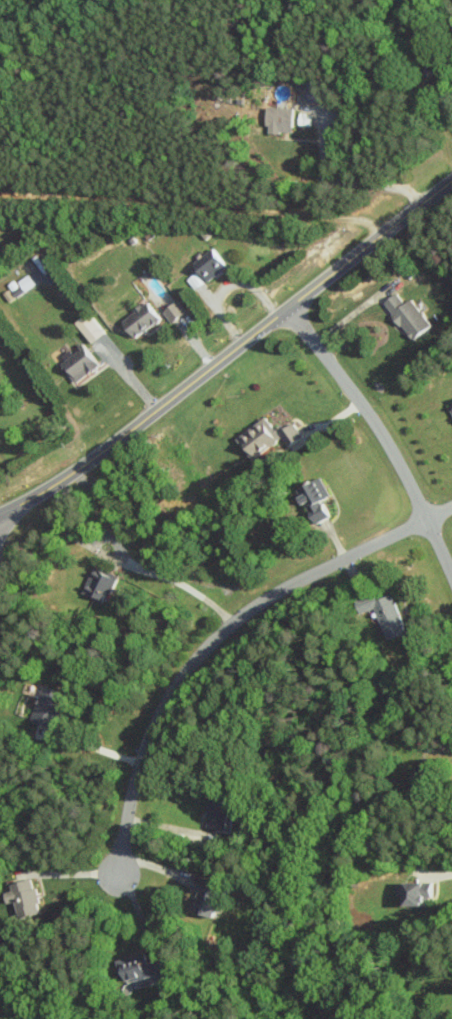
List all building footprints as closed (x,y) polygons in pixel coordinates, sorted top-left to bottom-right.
[(266,132),(279,133),(280,126),(292,126),(292,107),(266,106),(266,132)] [(193,263),(207,281),(226,265),(212,247),(193,263)] [(185,279),(193,289),(203,282),(194,272),(185,279)] [(412,339),(431,324),(410,298),(404,302),(395,292),(382,302),(412,339)] [(186,310),(177,299),(161,311),(170,322),(186,310)] [(134,335),(159,319),(148,302),(123,318),(134,335)] [(74,383),(99,364),(83,344),(58,363),(74,383)] [(280,436),(263,415),(234,438),(252,460),(280,436)] [(300,439),(294,423),(279,429),(285,445),(300,439)] [(312,523),(328,517),(321,500),(329,496),(321,477),(297,487),(312,523)] [(116,575),(93,564),(80,593),(103,604),(116,575)] [(391,593),(376,599),(373,593),(354,599),(359,613),(375,608),(386,639),(405,632),(391,593)] [(29,719),(54,728),(66,693),(42,684),(29,719)] [(228,811),(229,802),(208,800),(205,828),(230,831),(233,812),(228,811)] [(227,888),(200,877),(188,908),(215,919),(227,888)] [(8,883),(10,891),(3,892),(6,903),(14,901),(17,918),(39,913),(34,887),(31,887),(29,879),(8,883)] [(403,905),(422,906),(422,903),(430,903),(431,882),(397,882),(397,894),(403,894),(403,905)] [(165,979),(159,958),(147,962),(143,952),(119,959),(129,991),(165,979)]
